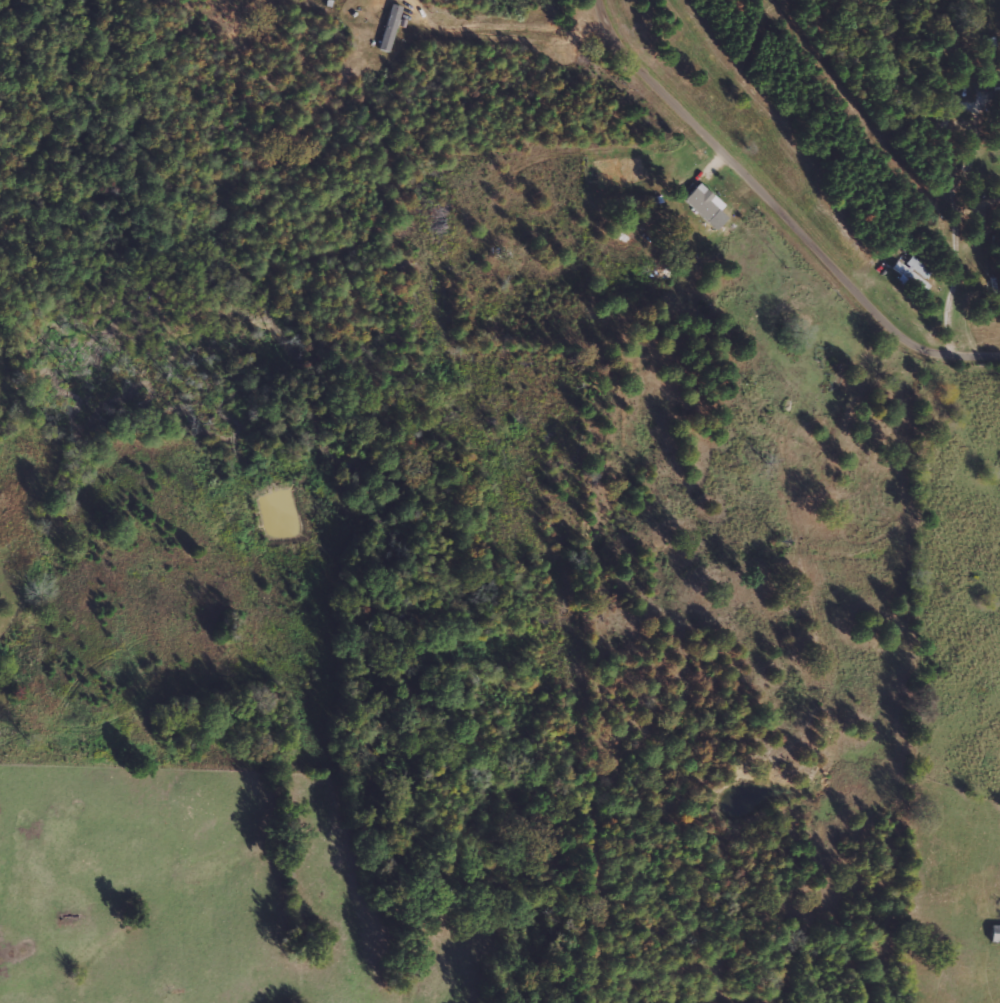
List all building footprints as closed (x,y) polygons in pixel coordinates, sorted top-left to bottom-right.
[(379,49),(391,52),(398,22),(399,22),(403,7),(390,4),(379,49)] [(685,200),(709,223),(726,206),(701,182),(685,200)] [(889,267),(901,278),(904,276),(923,294),(929,287),(908,266),(912,262),(908,259),(902,266),(896,260),(889,267)] [(991,941),(999,942),(999,925),(992,925),(991,941)]
